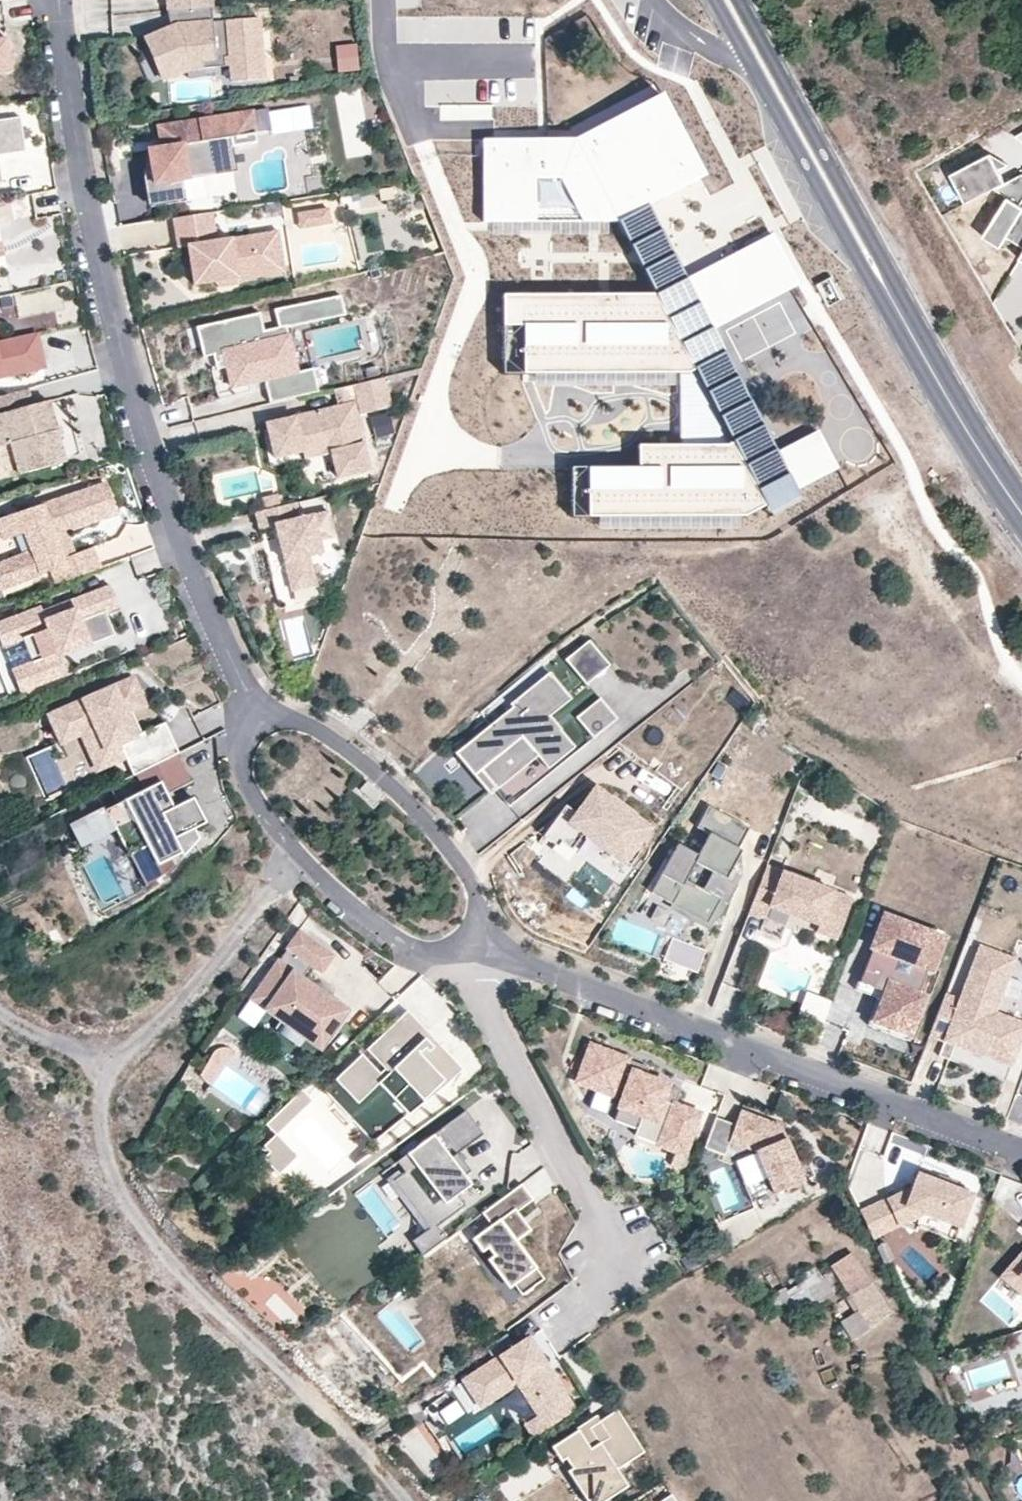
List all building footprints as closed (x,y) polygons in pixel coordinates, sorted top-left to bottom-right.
[(180,9),(179,0),(165,0),(166,11),(180,9)] [(211,0),(179,0),(180,9),(210,7),(212,7),(211,0)] [(180,9),(180,10),(180,12),(182,31),(173,34),(170,27),(169,28),(149,36),(153,45),(149,47),(159,72),(185,62),(199,60),(200,69),(229,67),(230,82),(258,80),(257,60),(261,59),(258,18),(234,20),(234,29),(227,30),(226,21),(211,22),(210,7),(180,9)] [(170,27),(173,34),(182,31),(180,12),(180,10),(180,9),(166,11),(169,28),(170,27)] [(234,20),(226,21),(227,30),(234,29),(234,20)] [(11,72),(6,38),(0,39),(0,74),(11,72)] [(356,44),(335,46),(338,72),(359,70),(356,44)] [(363,88),(341,89),(343,155),(365,154),(363,88)] [(708,182),(660,90),(575,134),(480,138),(484,220),(614,222),(651,289),(501,290),(500,367),(694,376),(731,441),(637,441),(637,464),(587,464),(586,514),(743,515),(764,506),(770,513),(841,472),(819,431),(779,446),(716,327),(797,284),(770,234),(687,273),(670,238),(654,206),(708,182)] [(257,143),(252,112),(173,125),(176,146),(161,148),(148,150),(157,206),(186,201),(182,180),(237,172),(233,147),(257,143)] [(21,118),(0,120),(0,155),(25,152),(21,118)] [(176,146),(173,125),(158,127),(161,148),(176,146)] [(1013,139),(1021,144),(1021,134),(1013,139)] [(157,206),(148,150),(146,179),(151,207),(157,206)] [(948,177),(963,206),(993,191),(1003,185),(988,156),(948,177)] [(1021,176),(1003,185),(993,191),(1007,200),(982,240),(999,250),(1005,240),(1021,250),(1021,209),(1019,207),(1021,203),(1021,177),(1021,176)] [(331,209),(320,211),(322,226),(333,224),(331,209)] [(320,211),(300,214),(302,229),(322,226),(320,211)] [(212,212),(173,218),(177,248),(187,247),(193,285),(216,281),(238,278),(237,273),(277,267),(272,232),(217,241),(212,212)] [(238,278),(216,281),(217,287),(239,284),(238,278)] [(275,308),(280,327),(287,325),(345,312),(341,294),(275,308)] [(15,316),(14,296),(0,297),(0,317),(15,316)] [(275,377),(269,350),(291,345),(287,325),(280,327),(264,330),(260,313),(197,327),(203,357),(209,356),(213,355),(217,370),(227,367),(232,387),(249,383),(265,380),(275,377)] [(6,341),(0,343),(0,375),(13,372),(6,341)] [(269,350),(275,377),(297,372),(291,345),(269,350)] [(217,370),(213,355),(209,356),(212,371),(217,370)] [(219,400),(234,396),(232,387),(227,367),(217,370),(212,371),(219,400)] [(313,369),(297,372),(275,377),(265,380),(270,402),(318,391),(313,369)] [(393,405),(386,376),(337,387),(341,404),(301,413),(302,418),(297,420),(295,415),(261,423),(269,457),(298,450),(296,443),(308,440),(331,449),(338,476),(370,468),(357,413),(393,405)] [(252,392),(249,383),(232,387),(234,396),(252,392)] [(48,401),(33,405),(28,389),(0,397),(0,447),(10,444),(18,474),(65,462),(48,401)] [(427,480),(416,486),(431,511),(442,504),(427,480)] [(90,492),(106,486),(105,484),(89,489),(90,492)] [(99,518),(115,512),(106,486),(90,492),(89,489),(4,519),(11,542),(26,537),(32,556),(11,563),(18,583),(49,572),(54,586),(100,568),(93,547),(75,553),(64,557),(57,536),(67,532),(100,521),(99,518)] [(296,503),(255,512),(259,529),(275,525),(277,539),(282,539),(284,545),(279,546),(290,592),(315,587),(308,557),(320,554),(318,542),(334,537),(328,513),(300,519),(296,503)] [(100,521),(116,515),(115,512),(99,518),(100,521)] [(11,542),(4,519),(0,520),(0,531),(5,545),(11,542)] [(75,553),(67,532),(57,536),(64,557),(75,553)] [(26,537),(5,545),(11,563),(32,556),(26,537)] [(264,540),(279,608),(291,605),(276,538),(264,540)] [(108,620),(122,615),(110,586),(42,612),(40,608),(0,623),(0,643),(2,647),(23,639),(31,663),(11,671),(19,693),(66,675),(62,665),(59,656),(71,652),(74,660),(117,644),(108,620)] [(608,669),(609,665),(588,639),(563,659),(584,684),(595,676),(599,676),(608,669)] [(74,660),(71,652),(59,656),(62,665),(74,660)] [(578,751),(560,730),(553,736),(541,723),(571,698),(550,672),(520,696),(511,687),(480,713),(490,725),(461,748),(509,806),(578,751)] [(153,765),(138,736),(132,739),(122,717),(128,714),(141,708),(127,681),(64,713),(78,740),(92,733),(109,768),(123,761),(131,777),(135,775),(153,766),(153,765)] [(592,739),(617,719),(599,697),(574,716),(592,739)] [(78,740),(64,713),(45,723),(58,750),(78,740)] [(132,739),(138,736),(128,714),(122,717),(132,739)] [(176,754),(161,724),(138,736),(153,765),(176,754)] [(109,768),(92,733),(78,740),(96,775),(109,768)] [(194,843),(188,831),(204,823),(192,798),(172,808),(165,795),(191,783),(176,754),(153,765),(153,766),(135,775),(132,777),(139,792),(105,810),(104,808),(69,826),(79,846),(113,829),(127,856),(131,855),(147,886),(152,881),(157,877),(163,872),(168,868),(171,865),(168,858),(178,853),(180,857),(184,853),(189,848),(194,843)] [(381,794),(366,782),(359,790),(374,803),(381,794)] [(623,863),(650,827),(632,813),(631,815),(612,800),(613,799),(610,797),(595,786),(575,812),(565,805),(542,835),(554,844),(557,846),(560,841),(570,849),(572,847),(582,833),(586,835),(590,831),(609,845),(606,850),(623,863)] [(612,794),(610,797),(613,799),(632,813),(635,810),(612,794)] [(632,813),(613,799),(612,800),(631,815),(632,813)] [(665,868),(679,876),(665,902),(706,924),(719,900),(726,904),(737,885),(726,879),(741,851),(738,849),(753,821),(712,799),(701,821),(713,827),(701,848),(681,838),(665,868)] [(609,845),(590,831),(586,835),(606,850),(609,845)] [(557,846),(553,851),(563,859),(570,849),(560,841),(557,846)] [(570,849),(563,859),(569,862),(576,851),(572,847),(570,849)] [(665,902),(679,876),(665,868),(651,893),(665,902)] [(851,900),(766,868),(748,914),(764,920),(768,908),(818,927),(821,921),(840,928),(851,900)] [(840,928),(821,921),(818,927),(816,934),(835,941),(840,928)] [(943,940),(892,921),(889,932),(881,953),(872,949),(859,983),(885,993),(874,1022),(909,1035),(923,998),(917,996),(926,971),(930,973),(943,940)] [(881,953),(889,932),(878,928),(870,949),(872,949),(881,953)] [(336,957),(301,931),(288,949),(289,950),(280,961),(279,960),(250,1000),(265,1011),(279,1022),(274,1029),(277,1031),(276,1032),(295,1046),(295,1045),(299,1047),(304,1040),(319,1052),(349,1012),(326,995),(324,999),(313,991),(316,988),(304,978),(312,967),(323,975),(336,957)] [(705,951),(672,938),(664,960),(689,970),(697,973),(705,951)] [(944,994),(928,1036),(953,1045),(1010,1067),(1021,1036),(1021,1023),(994,1013),(1000,997),(1015,959),(979,946),(959,999),(944,994)] [(885,993),(859,983),(858,982),(855,990),(878,998),(867,1026),(909,1041),(911,1036),(909,1035),(874,1022),(885,993)] [(461,1069),(406,1011),(365,1050),(383,1069),(379,1073),(361,1055),(323,1090),(372,1142),(444,1085),(461,1069)] [(227,1059),(240,1042),(238,1040),(234,1039),(229,1038),(225,1038),(220,1039),(215,1041),(211,1044),(199,1072),(198,1075),(209,1083),(227,1059)] [(674,1104),(680,1089),(645,1076),(632,1071),(629,1079),(620,1075),(627,1058),(591,1044),(577,1080),(613,1094),(616,1087),(624,1090),(613,1119),(637,1128),(642,1115),(666,1124),(659,1144),(683,1153),(698,1113),(674,1104)] [(383,1069),(365,1050),(361,1055),(379,1073),(383,1069)] [(645,1076),(648,1067),(636,1061),(632,1071),(645,1076)] [(312,1100),(302,1090),(266,1123),(276,1134),(277,1133),(312,1100)] [(469,1171),(457,1154),(483,1134),(466,1110),(407,1154),(414,1164),(392,1180),(428,1228),(411,1241),(422,1256),(445,1239),(436,1227),(465,1205),(456,1195),(470,1185),(463,1176),(469,1171)] [(803,1181),(780,1125),(741,1110),(735,1124),(715,1117),(703,1147),(724,1155),(730,1140),(755,1151),(773,1193),(803,1181)] [(299,1155),(277,1133),(276,1134),(265,1144),(271,1150),(265,1157),(280,1172),(299,1155)] [(749,1153),(734,1159),(742,1178),(757,1172),(749,1153)] [(392,1180),(414,1164),(407,1154),(385,1170),(392,1180)] [(937,1181),(917,1174),(912,1185),(905,1206),(959,1227),(972,1195),(952,1187),(937,1181)] [(938,1177),(937,1181),(952,1187),(954,1182),(938,1177)] [(515,1241),(530,1230),(517,1211),(533,1200),(521,1184),(482,1213),(491,1226),(473,1239),(482,1251),(487,1247),(522,1294),(543,1278),(515,1241)] [(886,1199),(859,1212),(872,1238),(899,1225),(886,1199)] [(863,1282),(848,1256),(826,1269),(842,1295),(863,1282)] [(863,1282),(842,1295),(844,1299),(866,1286),(864,1284),(863,1282)] [(294,1334),(310,1317),(277,1285),(261,1302),(294,1334)] [(885,1318),(866,1286),(844,1299),(841,1301),(843,1305),(847,1303),(864,1331),(885,1318)] [(864,1331),(847,1303),(843,1305),(851,1318),(860,1334),(864,1331)] [(860,1334),(851,1318),(836,1326),(846,1342),(860,1334)] [(524,1421),(532,1435),(574,1408),(549,1369),(544,1363),(545,1363),(528,1335),(462,1378),(479,1405),(516,1381),(537,1413),(524,1421)] [(590,1449),(578,1430),(577,1431),(557,1443),(589,1497),(604,1488),(610,1497),(627,1486),(617,1469),(644,1451),(617,1409),(600,1421),(593,1425),(603,1441),(590,1449)] [(578,1430),(590,1449),(603,1441),(593,1425),(600,1421),(597,1416),(576,1429),(577,1431),(578,1430)] [(557,1443),(553,1446),(585,1500),(603,1500),(610,1497),(604,1488),(589,1497),(557,1443)] [(499,1488),(509,1500),(512,1500),(537,1482),(525,1468),(499,1488)]
